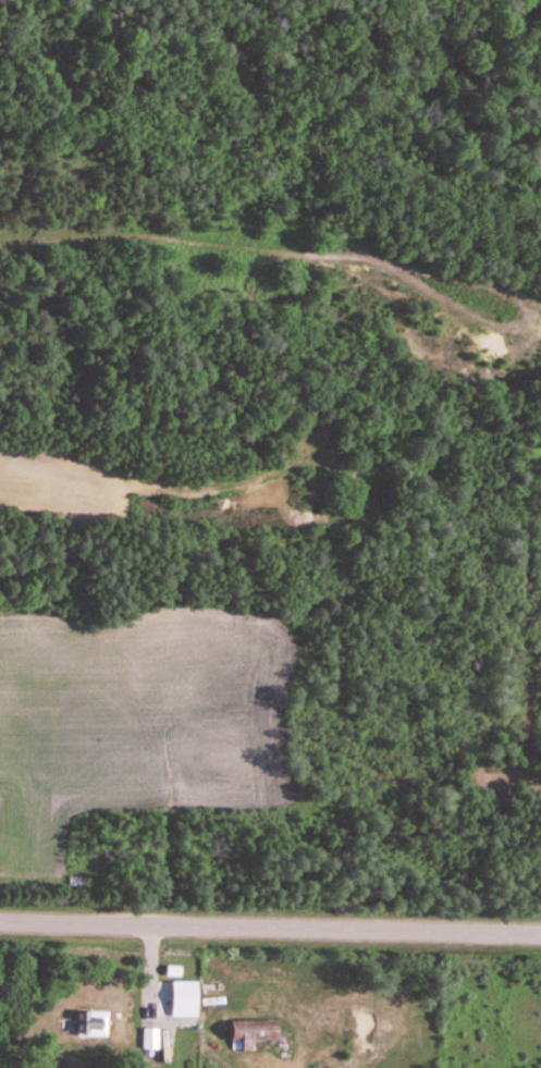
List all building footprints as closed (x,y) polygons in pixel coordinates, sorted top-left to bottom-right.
[(105,1037),(105,1013),(74,1013),(74,1037),(105,1037)] [(275,1022),(230,1022),(230,1041),(275,1041),(275,1022)]
